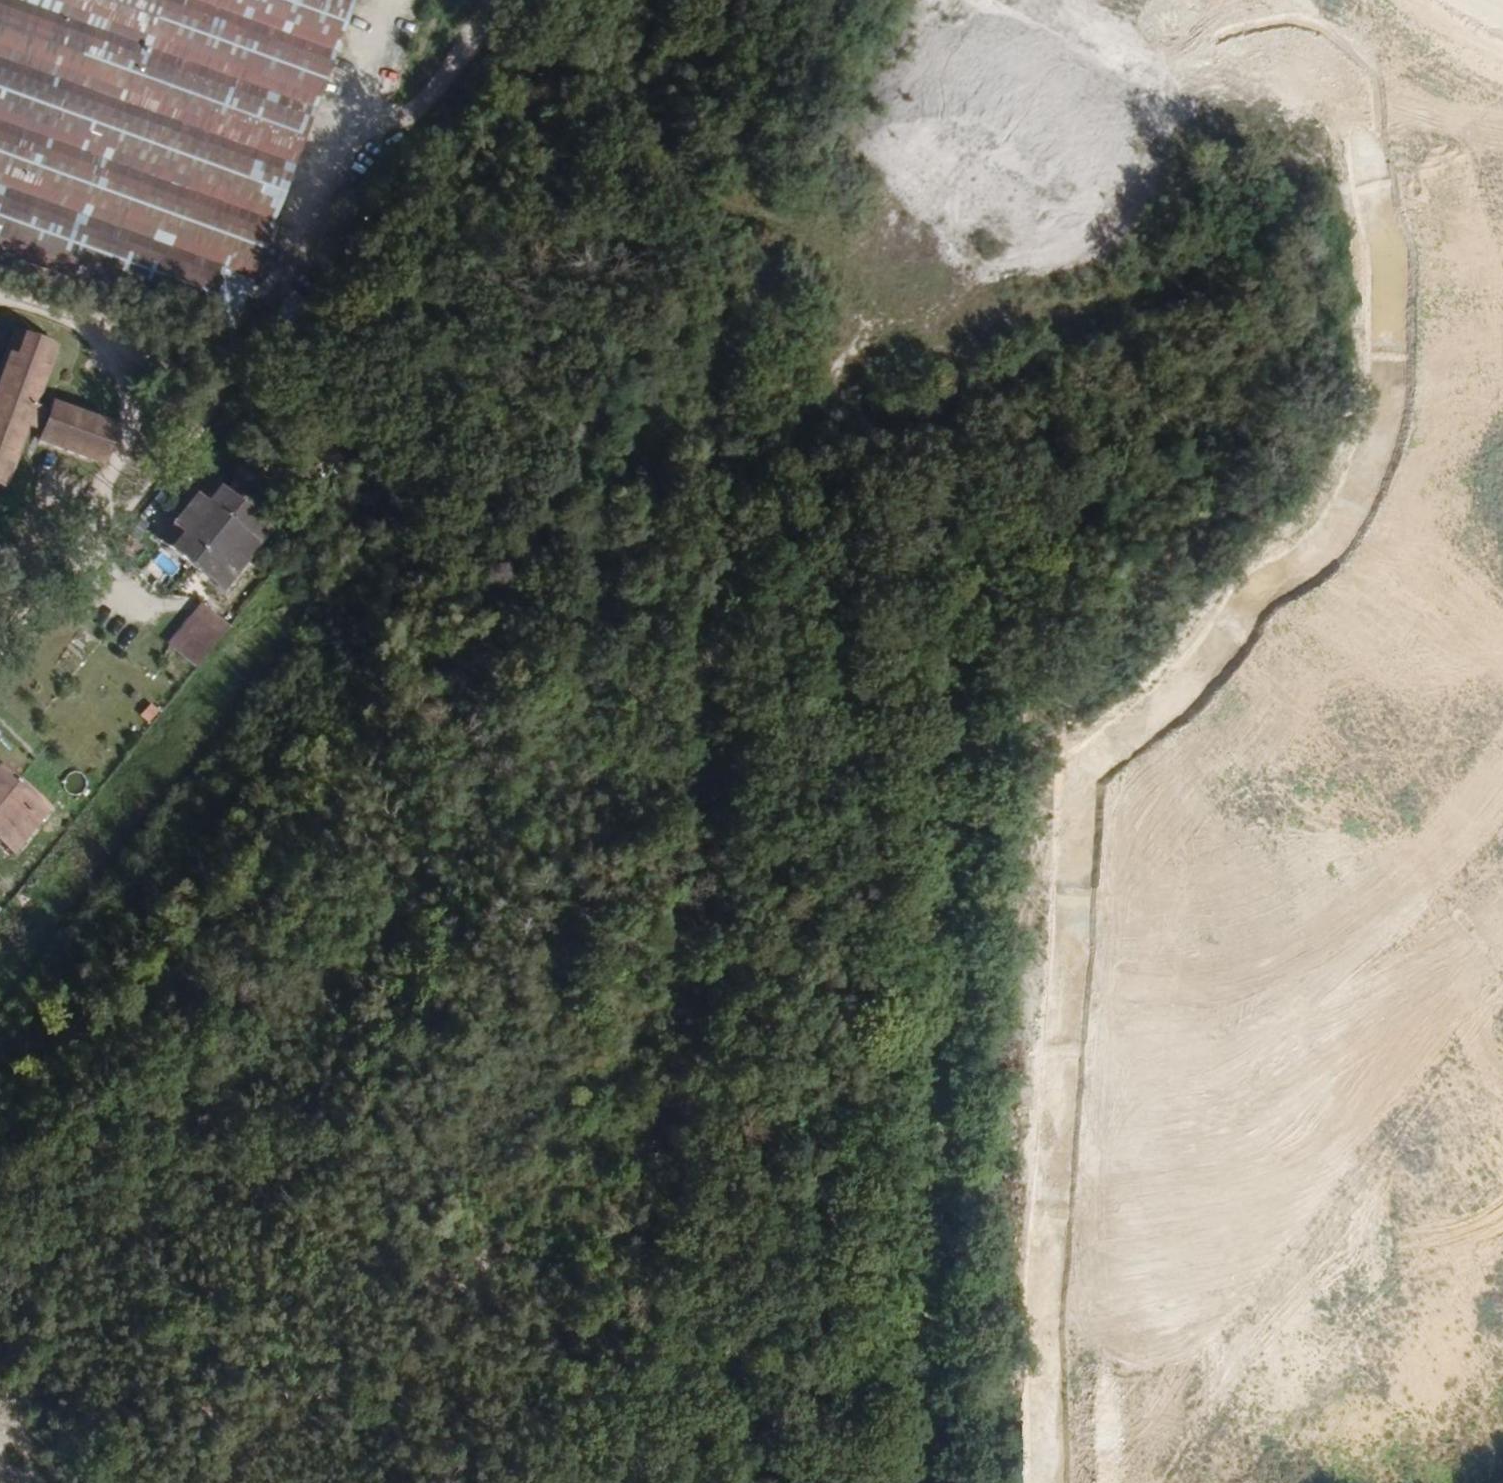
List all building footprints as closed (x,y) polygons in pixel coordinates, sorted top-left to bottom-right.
[(30,274),(242,347),(361,0),(0,0),(0,264),(30,274)] [(35,366),(0,353),(0,465),(6,450),(19,454),(15,468),(78,491),(95,441),(32,419),(27,432),(14,427),(35,366)] [(210,603),(258,542),(189,488),(141,549),(210,603)] [(181,686),(213,644),(185,622),(152,663),(181,686)] [(32,829),(0,803),(0,868),(32,829)]
